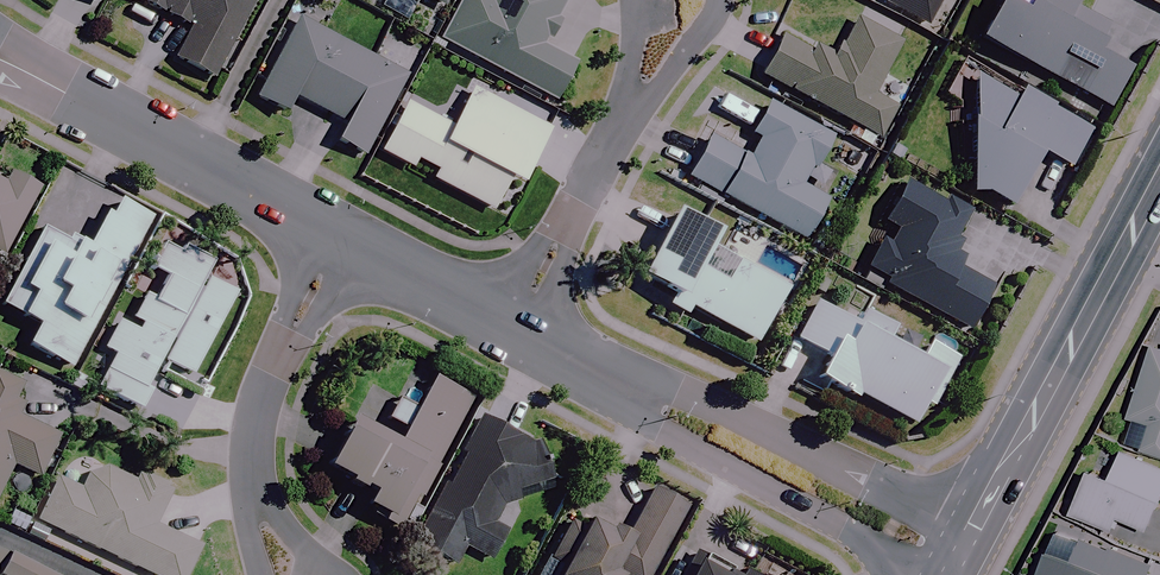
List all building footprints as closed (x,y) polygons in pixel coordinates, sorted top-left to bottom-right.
[(134,1),(186,29),(170,59),(208,79),(251,0),(135,0),(134,1)] [(436,40),(551,101),(571,64),(541,48),(567,0),(458,0),(436,40)] [(882,2),(929,27),(944,0),(883,0),(882,2)] [(982,37),(1110,106),(1132,65),(1102,49),(1107,42),(1103,40),(1111,25),(1077,7),(1081,0),(1002,0),(982,37)] [(403,77),(291,19),(250,98),(283,115),(292,99),(339,123),(330,140),(361,157),(403,77)] [(897,43),(852,19),(831,58),(809,46),(806,52),(775,36),(754,75),(875,139),(892,108),(869,96),(897,43)] [(1018,94),(977,72),(976,189),(989,188),(1014,205),(1045,149),(1072,164),(1093,126),(1022,87),(1018,94)] [(545,130),(467,89),(447,127),(401,103),(375,152),(407,169),(412,160),(433,171),(428,180),(489,212),(505,181),(516,186),(545,130)] [(826,137),(761,102),(746,131),(760,137),(744,168),(699,145),(681,179),(802,242),(824,200),(800,187),(826,137)] [(36,189),(5,172),(1,179),(0,179),(0,255),(36,189)] [(62,175),(0,298),(0,309),(28,323),(17,344),(69,370),(147,218),(62,175)] [(959,238),(955,236),(967,212),(940,199),(938,204),(895,183),(874,224),(892,233),(886,244),(876,239),(857,274),(965,332),(989,286),(959,270),(964,259),(952,253),(959,238)] [(712,233),(669,212),(636,279),(662,292),(657,304),(682,317),(686,310),(754,343),(784,283),(728,256),(716,280),(695,269),(712,233)] [(212,263),(167,239),(150,272),(164,279),(153,300),(143,294),(128,324),(116,318),(99,350),(111,356),(93,389),(137,412),(149,390),(144,387),(151,374),(182,390),(232,293),(204,278),(212,263)] [(852,316),(818,299),(798,337),(832,355),(826,366),(819,363),(805,390),(824,400),(833,383),(859,396),(861,392),(919,422),(930,401),(938,406),(963,356),(934,341),(925,358),(890,340),(897,326),(858,305),(852,316)] [(1151,340),(1118,442),(1159,456),(1159,343),(1151,340)] [(0,376),(0,486),(10,466),(35,479),(56,437),(12,416),(25,389),(0,376)] [(344,423),(322,470),(360,488),(349,512),(401,536),(466,396),(426,378),(418,396),(411,411),(394,403),(384,424),(355,410),(348,425),(344,423)] [(553,458),(536,448),(477,417),(408,545),(451,568),(462,549),(486,562),(502,533),(493,528),(516,487),(532,496),(553,458)] [(1124,450),(1113,478),(1092,469),(1073,513),(1116,531),(1122,517),(1152,530),(1159,512),(1159,465),(1124,450)] [(92,462),(79,490),(54,478),(33,521),(146,574),(183,574),(197,547),(151,525),(168,489),(139,475),(135,482),(92,462)] [(581,519),(567,512),(543,559),(557,567),(552,574),(648,574),(682,508),(647,490),(621,540),(581,519)] [(1059,523),(1039,572),(1046,574),(1152,574),(1157,562),(1059,523)] [(0,554),(0,574),(41,574),(0,554)] [(690,554),(679,574),(732,574),(690,554)]
